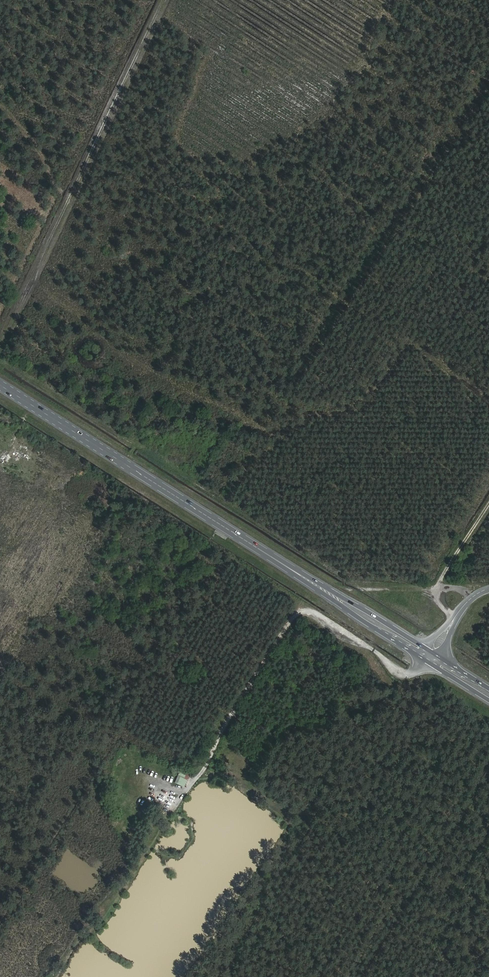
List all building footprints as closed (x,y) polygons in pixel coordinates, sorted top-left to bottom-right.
[(180,770),(176,783),(186,787),(190,774),(180,770)]
